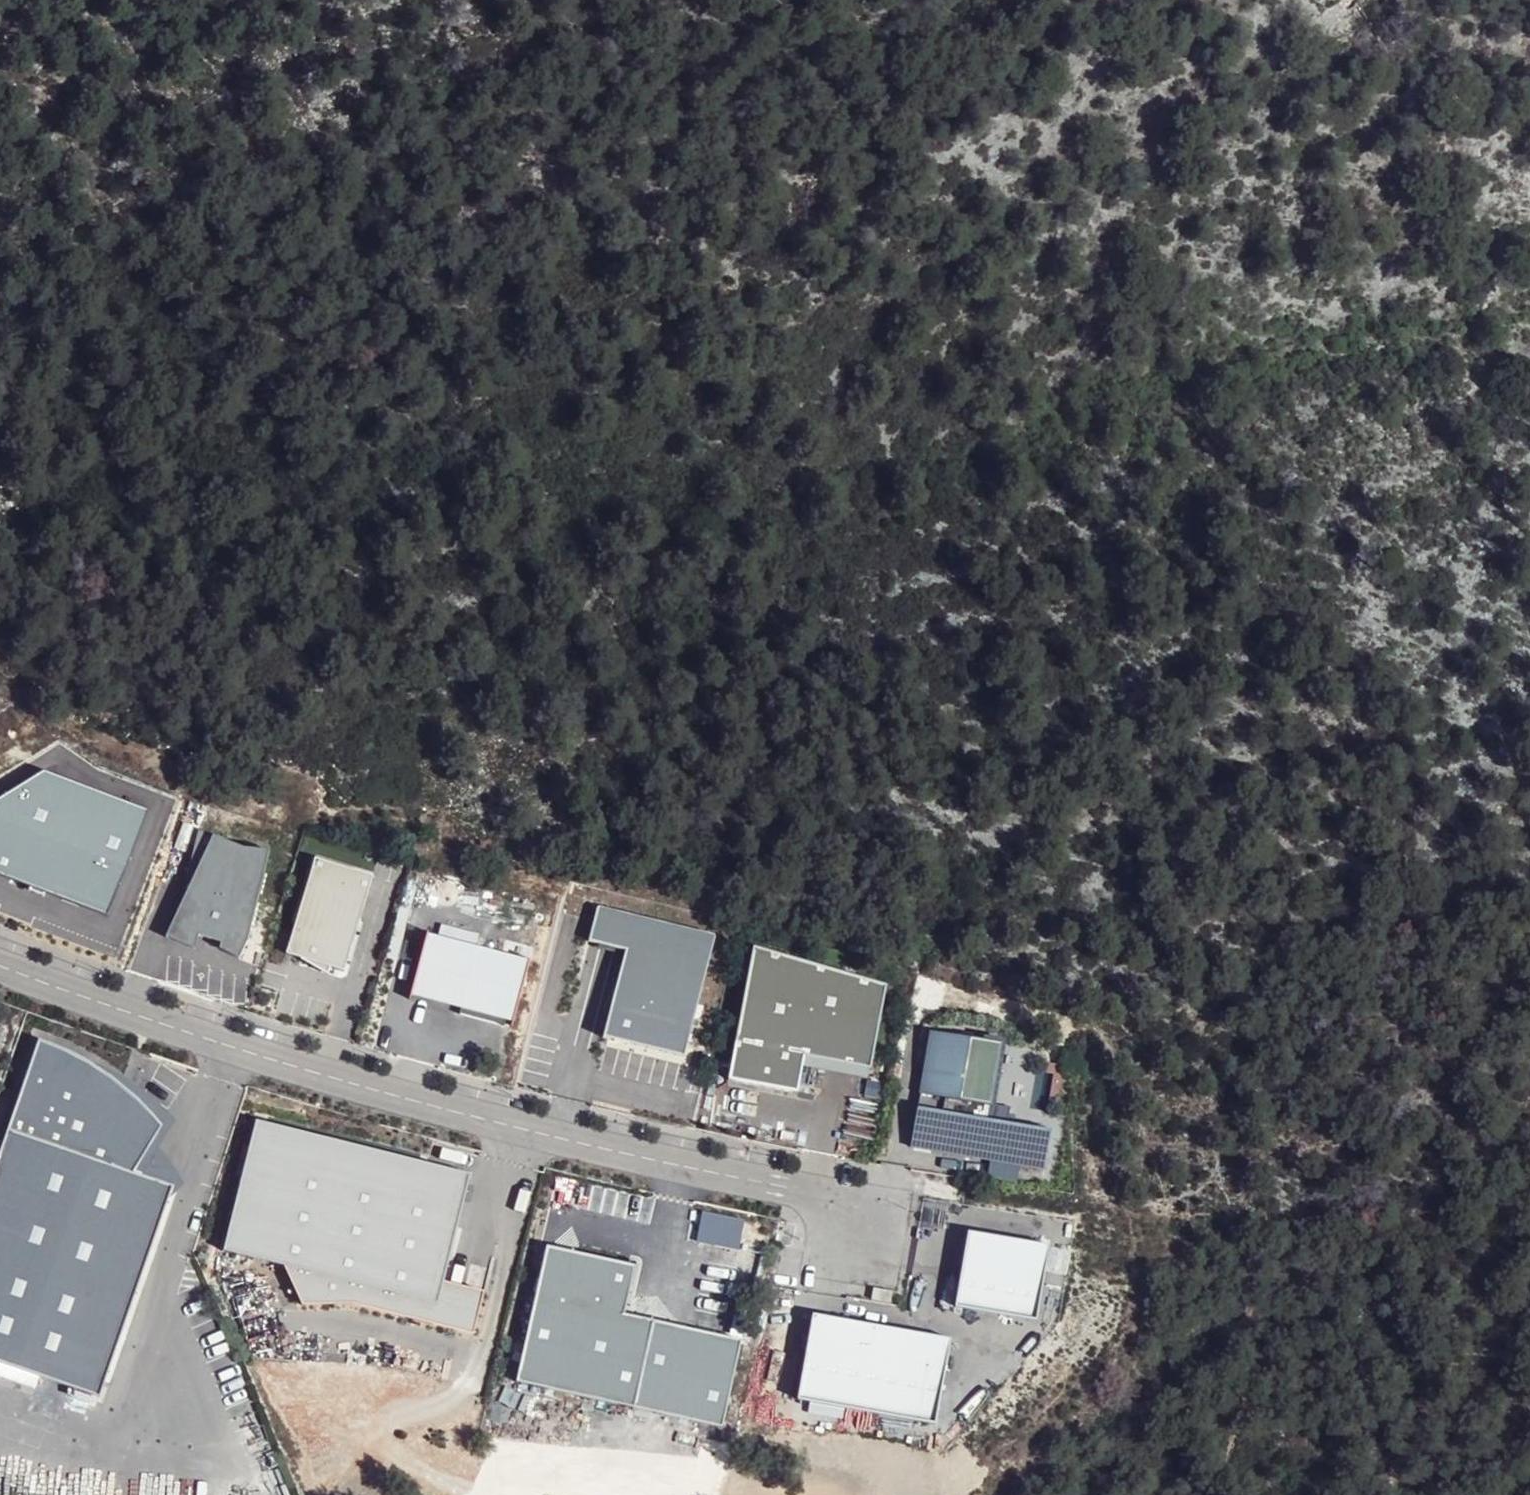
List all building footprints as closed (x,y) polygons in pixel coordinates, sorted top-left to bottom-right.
[(312,876),(282,970),(339,988),(369,894),(312,876)] [(881,994),(746,968),(720,1099),(790,1112),(797,1076),(862,1089),(881,994)] [(927,1033),(907,1147),(1041,1172),(1048,1133),(985,1122),(998,1046),(927,1033)] [(0,1168),(0,1357),(103,1394),(178,1185),(128,1169),(159,1116),(142,1098),(103,1067),(73,1051),(46,1039),(0,1168)] [(1042,1068),(1041,1103),(1059,1103),(1060,1068),(1042,1068)] [(472,1178),(260,1122),(226,1251),(286,1267),(304,1306),(354,1306),(433,1327),(444,1284),(472,1178)] [(970,1230),(956,1304),(1037,1318),(1050,1245),(970,1230)] [(544,1244),(512,1378),(628,1405),(648,1320),(620,1313),(631,1264),(544,1244)] [(444,1284),(433,1327),(465,1351),(476,1308),(444,1284)] [(892,1293),(874,1289),(872,1300),(890,1303),(892,1293)] [(949,1339),(814,1313),(798,1397),(933,1423),(949,1339)]
